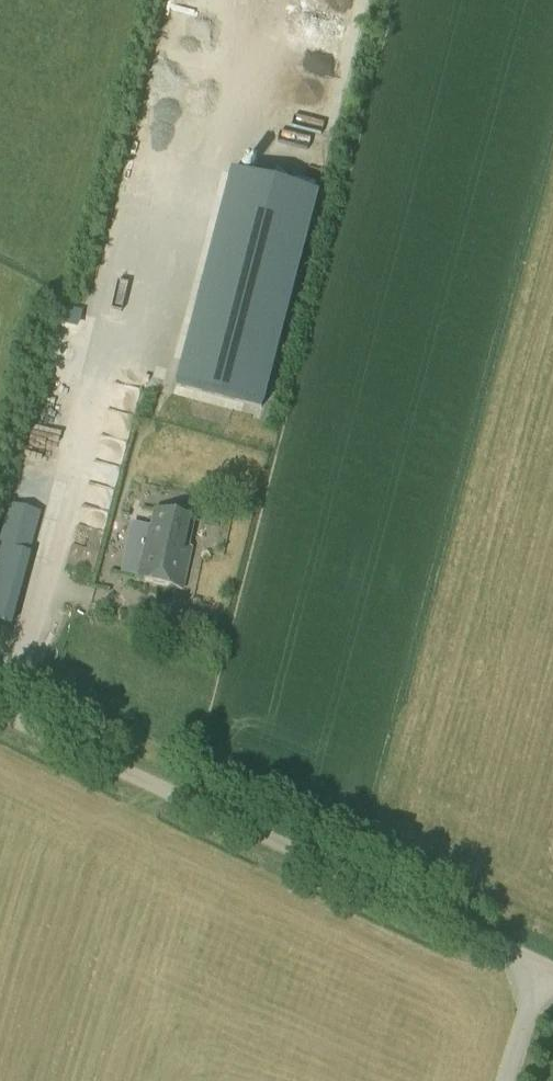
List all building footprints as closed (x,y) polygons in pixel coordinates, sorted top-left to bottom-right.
[(318,197),(230,174),(175,386),(263,409),(318,197)] [(88,452),(118,459),(130,411),(100,403),(88,452)] [(105,503),(106,488),(88,486),(87,501),(105,503)] [(78,521),(101,522),(102,504),(79,503),(78,521)] [(12,505),(1,546),(29,554),(40,512),(12,505)] [(187,550),(194,521),(154,512),(149,530),(147,530),(136,580),(182,590),(191,550),(187,550)] [(120,527),(108,524),(93,582),(124,589),(141,520),(123,516),(120,527)] [(31,555),(0,546),(0,624),(12,627),(31,555)]
